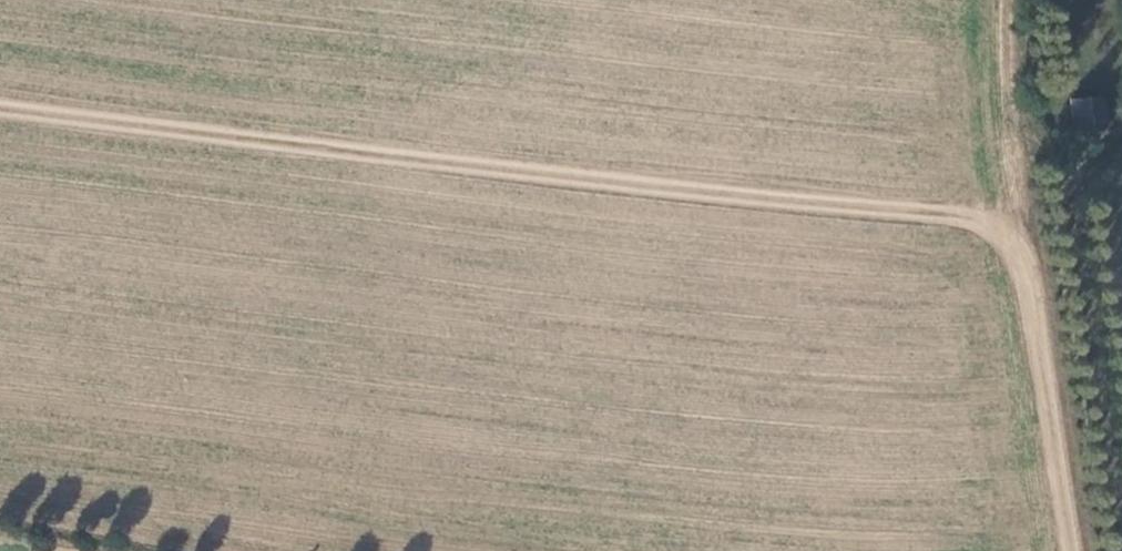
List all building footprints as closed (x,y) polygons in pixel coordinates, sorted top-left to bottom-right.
[(1105,126),(1101,96),(1068,100),(1071,129),(1105,126)]
